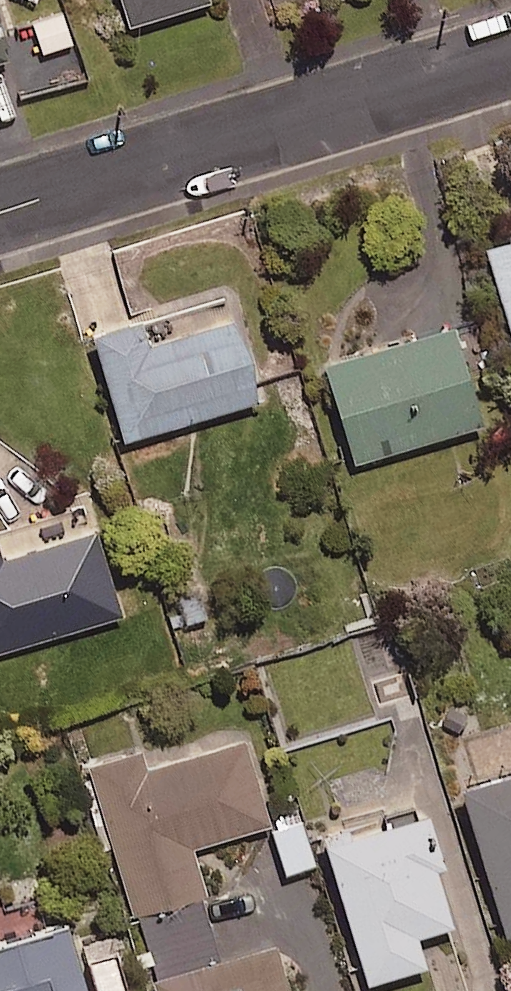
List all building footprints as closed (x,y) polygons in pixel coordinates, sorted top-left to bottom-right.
[(134,27),(211,4),(210,0),(125,0),(134,27)] [(10,62),(0,32),(0,66),(10,62)] [(479,229),(510,330),(510,219),(479,229)] [(118,426),(260,385),(235,300),(150,324),(147,312),(89,328),(118,426)] [(349,453),(478,414),(446,311),(318,350),(349,453)] [(0,545),(0,642),(118,604),(90,517),(0,545)] [(266,815),(239,728),(139,759),(134,741),(82,756),(127,905),(135,902),(154,965),(146,967),(153,990),(288,990),(270,931),(215,947),(183,840),(266,815)] [(455,771),(501,923),(510,920),(510,754),(455,771)] [(410,920),(446,910),(413,796),(318,823),(361,970),(420,953),(410,920)] [(280,864),(310,857),(299,809),(269,816),(280,864)] [(0,899),(0,990),(62,990),(85,983),(74,951),(60,910),(50,882),(0,899)] [(108,940),(79,950),(93,990),(126,990),(108,940)]
